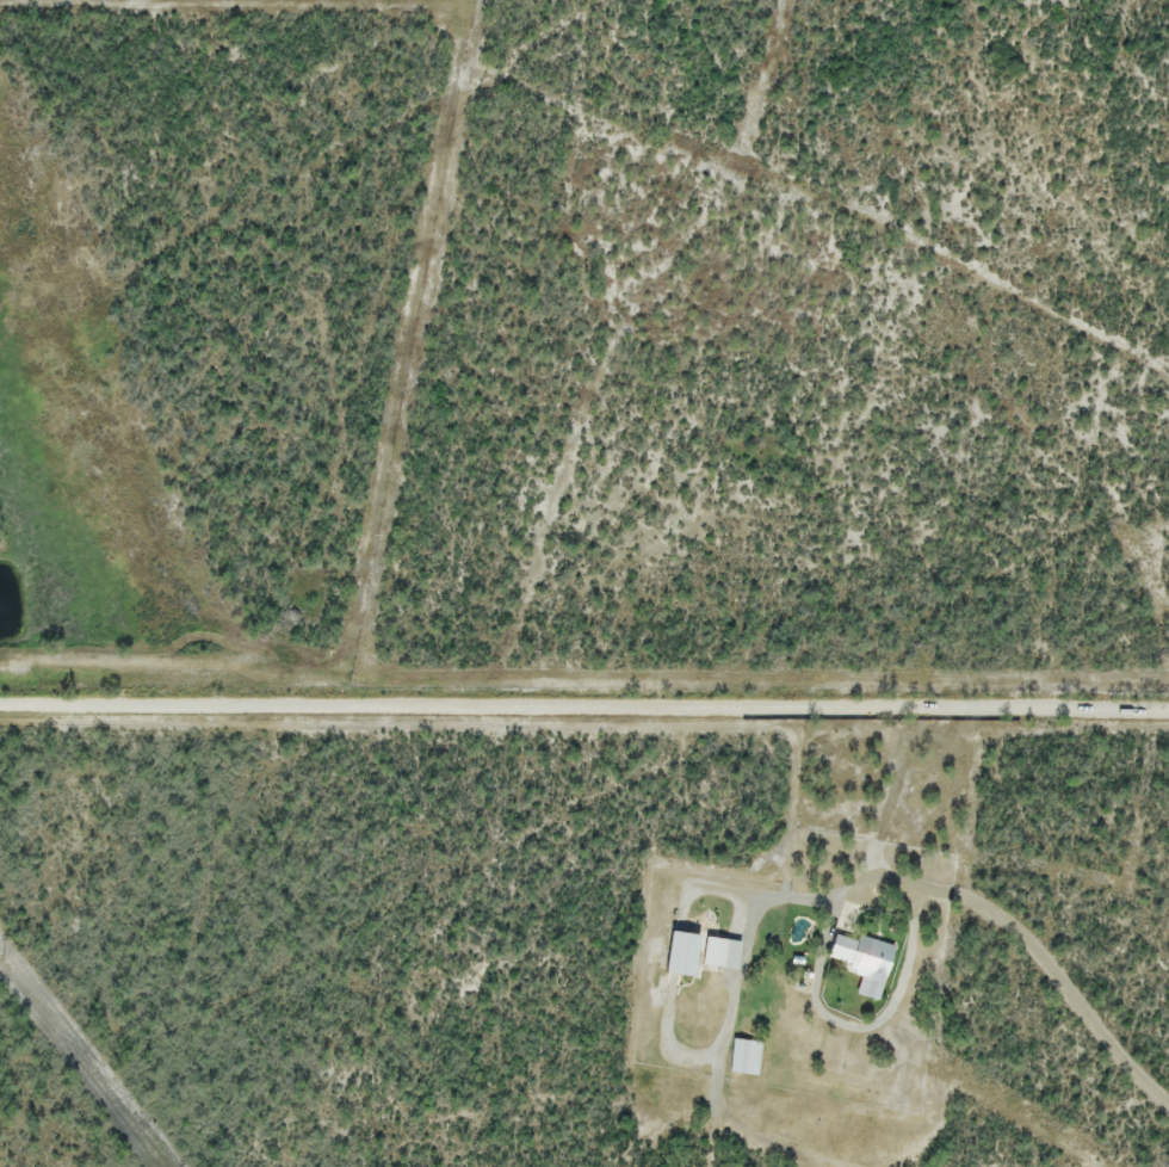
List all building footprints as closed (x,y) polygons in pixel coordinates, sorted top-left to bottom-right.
[(891,949),(856,938),(845,973),(880,984),(891,949)] [(827,959),(839,964),(846,943),(833,939),(827,959)] [(735,971),(737,943),(701,941),(699,970),(735,971)]
